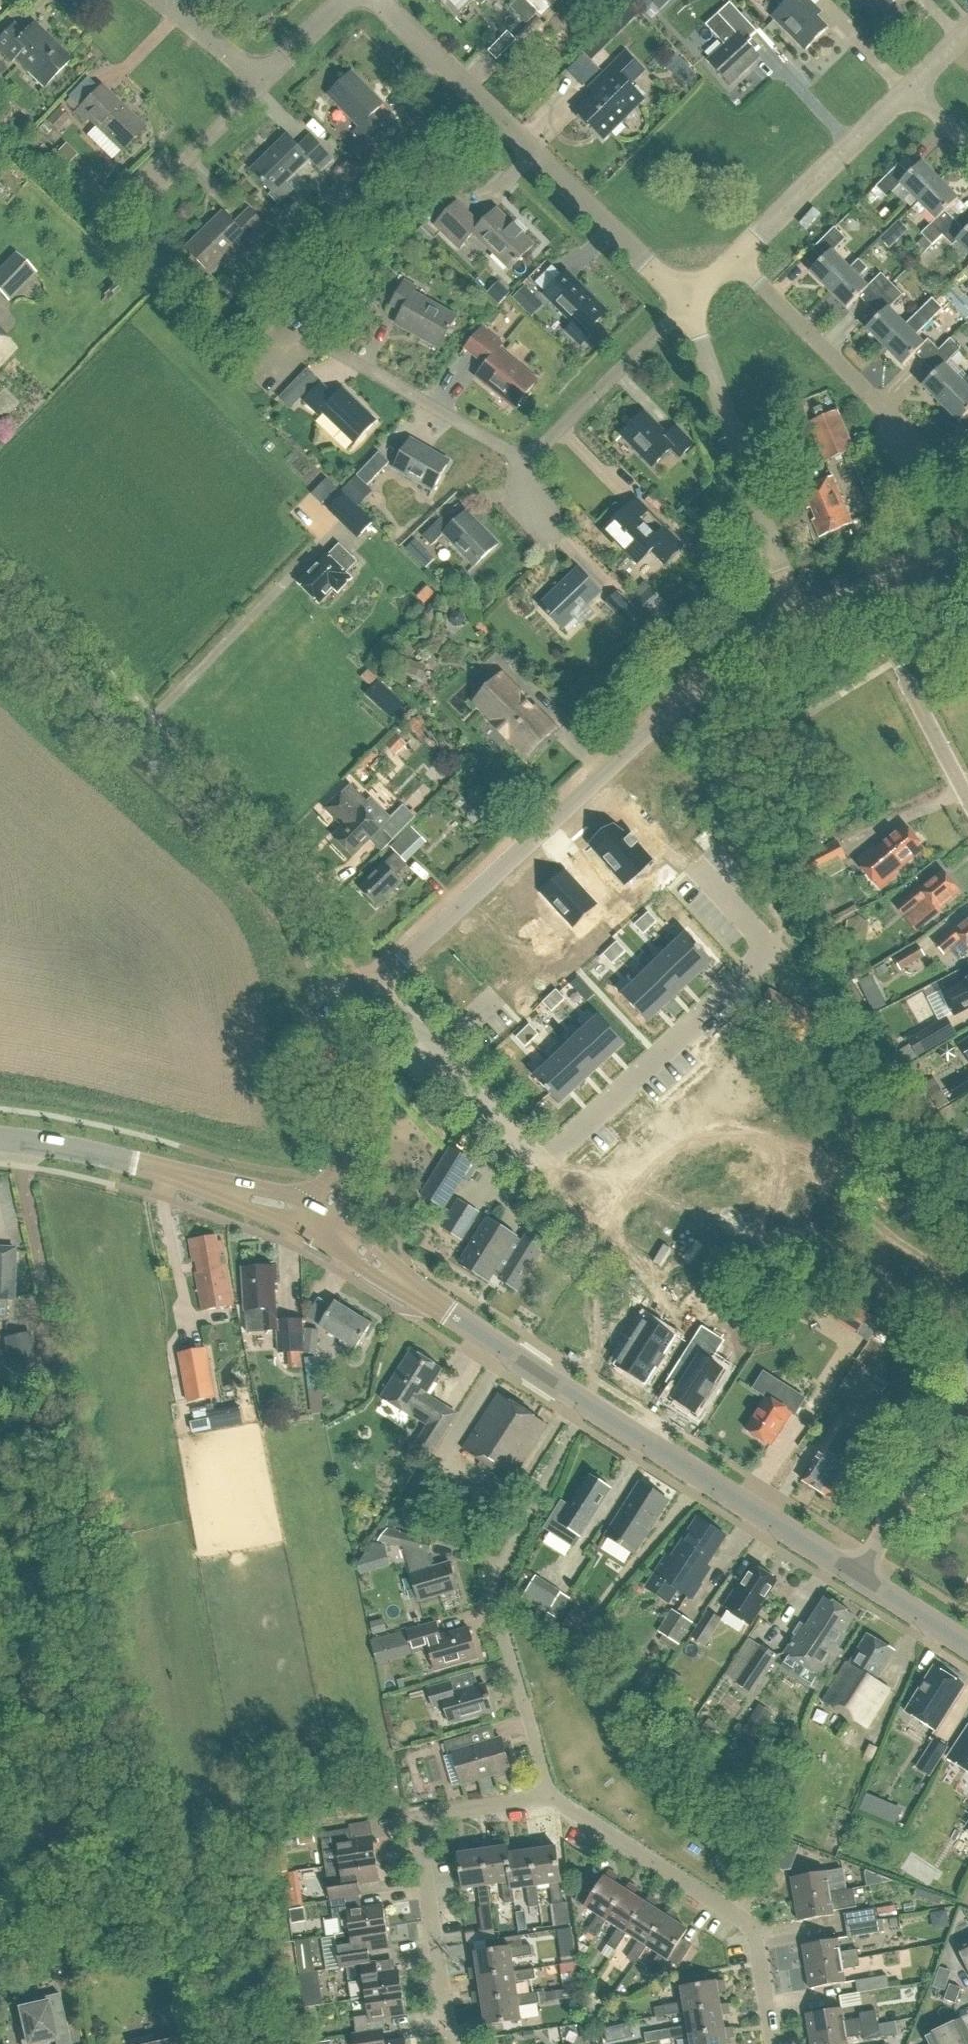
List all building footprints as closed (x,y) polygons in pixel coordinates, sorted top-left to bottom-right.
[(473,0),(438,0),(455,17),(473,0)] [(549,7),(542,0),(525,0),(540,16),(549,7)] [(653,6),(647,0),(645,0),(639,6),(645,13),(653,6)] [(777,2),(782,7),(772,17),(804,51),(826,29),(818,21),(823,16),(808,0),(776,0),(777,2)] [(896,0),(867,0),(870,2),(867,5),(876,14),(881,9),(884,11),(896,0)] [(730,2),(705,24),(725,47),(709,61),(729,84),(758,57),(745,43),(757,32),(730,2)] [(636,9),(632,5),(621,16),(625,20),(627,21),(637,10),(636,9)] [(659,13),(653,6),(645,13),(652,20),(659,13)] [(544,29),(557,15),(551,9),(537,23),(544,29)] [(33,22),(23,33),(13,23),(0,37),(0,53),(10,63),(14,60),(43,89),(71,59),(33,22)] [(497,60),(516,41),(507,33),(488,52),(497,60)] [(621,123),(644,99),(630,85),(644,71),(625,52),(598,79),(606,87),(577,117),(588,128),(590,126),(602,137),(619,121),(621,123)] [(696,77),(676,56),(665,67),(685,88),(696,77)] [(362,142),(381,124),(372,115),(383,103),(352,71),(328,95),(360,126),(353,132),(362,142)] [(144,128),(102,86),(75,113),(84,121),(88,118),(121,151),(144,128)] [(47,122),(57,133),(69,121),(58,111),(47,122)] [(299,147),(287,136),(252,171),(274,194),(271,198),(280,207),(296,192),(286,182),(310,159),(321,171),(333,159),(310,136),(299,147)] [(377,170),(387,160),(378,151),(368,161),(377,170)] [(885,178),(876,187),(888,198),(897,190),(901,185),(910,194),(904,200),(911,207),(917,201),(918,202),(940,180),(922,162),(909,175),(899,165),(885,178)] [(918,202),(912,208),(920,216),(926,210),(935,219),(931,224),(921,233),(932,245),(942,235),(955,222),(945,212),(959,199),(940,180),(918,202)] [(481,227),(456,204),(436,225),(448,237),(461,249),(475,234),(512,270),(535,245),(498,210),(481,227)] [(268,230),(249,211),(235,224),(224,212),(186,249),(211,274),(247,239),(252,245),(268,230)] [(898,222),(880,240),(889,249),(907,231),(898,222)] [(942,235),(953,246),(957,242),(967,253),(967,229),(965,232),(955,222),(942,235)] [(810,272),(829,291),(850,270),(832,252),(846,239),(835,227),(813,249),(823,259),(810,272)] [(38,274),(17,254),(0,271),(0,293),(10,303),(38,274)] [(850,270),(829,291),(847,309),(860,296),(870,306),(892,284),(882,273),(867,288),(857,279),(867,269),(859,261),(850,270)] [(609,311),(579,282),(578,280),(567,270),(544,293),(574,323),(567,330),(581,344),(595,330),(593,327),(609,311),(608,311),(609,311)] [(441,348),(458,316),(413,292),(416,287),(403,281),(390,305),(403,312),(396,324),(441,348)] [(885,347),(907,326),(890,308),(903,295),(892,284),(870,306),(880,316),(867,329),(885,347)] [(525,286),(514,297),(524,307),(535,296),(525,286)] [(965,295),(954,306),(967,320),(967,319),(967,298),(965,295)] [(926,363),(940,349),(929,338),(924,343),(917,335),(943,310),(933,300),(907,326),(885,347),(903,366),(916,353),(926,363)] [(960,332),(966,337),(967,335),(967,329),(965,326),(960,332)] [(516,408),(538,381),(500,349),(504,344),(482,328),(466,349),(487,365),(477,377),(516,408)] [(16,349),(0,333),(0,365),(16,349)] [(923,386),(941,404),(963,382),(946,365),(951,360),(960,350),(950,340),(940,349),(926,363),(936,373),(923,386)] [(941,404),(959,423),(967,414),(967,387),(963,382),(941,404)] [(335,396),(321,383),(303,400),(320,416),(323,412),(356,443),(377,422),(342,388),(335,396)] [(291,388),(281,398),(291,408),(301,398),(291,388)] [(825,462),(854,450),(837,411),(809,423),(825,462)] [(668,435),(645,412),(622,435),(653,467),(671,449),(680,458),(695,443),(678,426),(668,435)] [(433,490),(449,463),(410,440),(395,467),(433,490)] [(369,487),(391,464),(381,455),(359,478),(369,487)] [(342,491),(358,506),(372,492),(356,476),(342,491)] [(852,523),(832,476),(800,490),(808,509),(811,508),(816,519),(813,520),(820,537),(852,523)] [(359,539),(374,523),(344,494),(329,510),(359,539)] [(650,496),(644,502),(655,513),(661,507),(650,496)] [(665,566),(683,548),(637,500),(606,531),(639,565),(652,552),(665,566)] [(498,545),(467,512),(451,527),(442,518),(423,537),(431,546),(444,534),(475,566),(498,545)] [(407,549),(426,569),(435,560),(416,540),(407,549)] [(327,556),(300,583),(319,603),(334,588),(339,592),(351,580),(346,574),(357,562),(340,545),(328,557),(327,556)] [(582,622),(593,611),(588,606),(602,593),(579,569),(540,607),(563,631),(577,617),(582,622)] [(632,596),(656,621),(669,607),(645,583),(632,596)] [(630,628),(642,617),(621,593),(608,605),(630,628)] [(454,615),(450,621),(454,628),(461,628),(465,621),(461,615),(454,615)] [(418,678),(421,664),(405,661),(402,674),(418,678)] [(369,671),(362,678),(370,687),(377,679),(369,671)] [(529,754),(554,729),(502,676),(476,701),(495,720),(491,724),(506,739),(510,735),(529,754)] [(378,682),(367,694),(392,717),(403,705),(378,682)] [(426,732),(414,721),(407,728),(419,739),(426,732)] [(387,746),(398,757),(409,746),(398,735),(387,746)] [(381,828),(381,827),(363,809),(369,803),(351,785),(342,793),(342,792),(325,809),(343,827),(333,836),(353,856),(381,828)] [(403,805),(381,827),(381,828),(393,840),(415,818),(403,805)] [(397,854),(406,863),(427,842),(411,826),(390,846),(397,854)] [(614,827),(593,847),(626,884),(652,860),(639,845),(634,849),(627,842),(629,840),(616,826),(614,827)] [(896,870),(923,848),(905,826),(876,849),(874,847),(858,861),(883,891),(901,875),(896,870)] [(813,877),(848,860),(839,843),(804,860),(813,877)] [(360,890),(376,906),(392,890),(393,891),(402,882),(396,876),(406,866),(405,865),(407,863),(406,863),(397,854),(386,865),(384,863),(370,877),(372,878),(360,890)] [(959,892),(943,872),(922,890),(920,887),(897,907),(905,917),(910,913),(910,914),(912,913),(923,927),(941,912),(939,910),(960,892),(959,892)] [(566,873),(543,894),(574,927),(597,906),(566,873)] [(649,913),(642,919),(651,928),(658,922),(649,913)] [(857,944),(869,939),(871,925),(860,917),(849,922),(846,935),(857,944)] [(642,919),(635,925),(644,935),(651,928),(642,919)] [(955,931),(953,928),(934,943),(943,954),(962,938),(967,946),(967,920),(955,931)] [(671,949),(697,977),(713,962),(692,939),(687,934),(671,949)] [(617,942),(610,948),(619,958),(626,952),(617,942)] [(902,973),(926,958),(919,946),(895,961),(902,973)] [(610,948),(603,955),(612,965),(619,958),(610,948)] [(697,977),(671,949),(655,964),(681,992),(697,977)] [(681,992),(655,964),(638,979),(664,1007),(681,992)] [(967,1010),(967,978),(963,981),(964,982),(943,993),(949,1005),(954,1016),(967,1010)] [(664,1007),(638,979),(622,994),(648,1022),(664,1007)] [(449,997),(460,987),(454,982),(444,991),(449,997)] [(557,990),(550,996),(559,1006),(566,1000),(557,990)] [(880,992),(867,998),(875,1013),(887,1007),(880,992)] [(814,1018),(789,1004),(770,993),(757,1016),(800,1041),(814,1018)] [(550,996),(543,1003),(552,1013),(559,1006),(550,996)] [(599,1016),(583,1031),(609,1059),(625,1044),(599,1016)] [(920,1058),(958,1036),(948,1019),(910,1041),(920,1058)] [(529,1024),(523,1030),(532,1040),(538,1033),(529,1024)] [(523,1030),(516,1037),(525,1047),(532,1040),(523,1030)] [(609,1059),(583,1031),(566,1046),(593,1074),(609,1059)] [(958,1044),(967,1059),(967,1037),(958,1044)] [(593,1074),(566,1046),(550,1061),(576,1089),(593,1074)] [(576,1089),(550,1061),(534,1076),(560,1104),(576,1089)] [(967,1096),(967,1076),(948,1088),(957,1102),(967,1096)] [(939,1111),(950,1105),(936,1080),(925,1086),(939,1111)] [(958,1149),(965,1160),(967,1158),(967,1143),(958,1149)] [(443,1209),(471,1162),(449,1149),(421,1195),(443,1209)] [(0,1184),(0,1207),(9,1206),(7,1184),(0,1184)] [(810,1191),(803,1195),(809,1205),(816,1201),(810,1191)] [(803,1195),(796,1199),(802,1210),(809,1205),(803,1195)] [(458,1204),(442,1228),(462,1241),(477,1216),(458,1204)] [(775,1212),(768,1216),(774,1226),(781,1222),(775,1212)] [(768,1216),(761,1220),(767,1231),(774,1226),(768,1216)] [(522,1241),(486,1219),(459,1264),(489,1283),(493,1276),(518,1291),(541,1252),(538,1251),(543,1243),(528,1233),(522,1241)] [(740,1233),(733,1237),(739,1247),(746,1243),(740,1233)] [(217,1243),(216,1237),(188,1242),(191,1262),(198,1261),(200,1272),(194,1273),(201,1311),(233,1305),(222,1242),(217,1243)] [(733,1237),(726,1241),(732,1252),(739,1247),(733,1237)] [(17,1249),(0,1248),(0,1317),(7,1317),(7,1302),(15,1302),(17,1249)] [(705,1254),(698,1258),(704,1268),(711,1264),(705,1254)] [(698,1258),(691,1262),(697,1272),(704,1268),(698,1258)] [(243,1269),(247,1333),(278,1331),(280,1353),(305,1352),(303,1320),(278,1322),(275,1281),(278,1281),(277,1267),(274,1264),(260,1265),(260,1268),(243,1269)] [(837,1295),(824,1315),(840,1326),(853,1305),(837,1295)] [(356,1349),(371,1325),(336,1303),(321,1327),(356,1349)] [(659,1368),(666,1358),(664,1357),(676,1339),(646,1319),(617,1366),(647,1385),(658,1367),(659,1368)] [(882,1328),(879,1333),(904,1349),(907,1344),(882,1328)] [(692,1369),(672,1399),(696,1414),(705,1399),(708,1400),(717,1387),(714,1385),(724,1370),(711,1362),(724,1342),(703,1329),(681,1363),(692,1369)] [(305,1355),(319,1355),(320,1331),(307,1330),(305,1355)] [(13,1375),(40,1369),(32,1333),(5,1339),(13,1375)] [(189,1405),(218,1399),(209,1349),(180,1355),(189,1405)] [(430,1456),(457,1414),(426,1394),(442,1369),(412,1350),(382,1398),(412,1417),(413,1415),(428,1425),(414,1446),(430,1456)] [(922,1379),(930,1366),(911,1353),(902,1366),(922,1379)] [(324,1401),(322,1365),(305,1366),(307,1402),(324,1401)] [(838,1391),(869,1412),(883,1390),(852,1370),(838,1391)] [(917,1379),(896,1410),(909,1419),(929,1387),(917,1379)] [(806,1399),(780,1382),(769,1399),(768,1398),(748,1431),(771,1445),(791,1413),(795,1416),(806,1399)] [(510,1481),(546,1425),(499,1394),(463,1450),(510,1481)] [(207,1415),(190,1417),(193,1440),(244,1433),(242,1418),(208,1423),(207,1415)] [(855,1434),(859,1427),(844,1418),(829,1441),(826,1438),(812,1460),(814,1462),(803,1481),(818,1490),(855,1434)] [(855,1434),(818,1490),(833,1500),(845,1481),(848,1483),(876,1439),(859,1427),(855,1434)] [(543,1530),(545,1531),(554,1536),(570,1546),(577,1534),(579,1535),(588,1520),(590,1522),(610,1490),(589,1477),(571,1506),(562,1501),(543,1530)] [(634,1555),(668,1502),(640,1484),(606,1537),(634,1555)] [(696,1581),(724,1537),(697,1519),(671,1559),(666,1556),(645,1588),(672,1606),(680,1592),(692,1599),(701,1585),(696,1581)] [(402,1532),(383,1528),(376,1541),(403,1548),(419,1601),(458,1590),(450,1562),(434,1567),(432,1564),(435,1563),(434,1559),(431,1560),(429,1555),(431,1555),(434,1542),(401,1534),(402,1532)] [(565,1568),(573,1557),(550,1541),(542,1553),(565,1568)] [(360,1573),(365,1571),(391,1561),(385,1546),(374,1544),(358,1568),(360,1573)] [(760,1608),(777,1582),(754,1567),(737,1593),(734,1591),(722,1609),(751,1628),(763,1610),(760,1608)] [(555,1625),(571,1600),(536,1577),(522,1600),(547,1615),(545,1619),(555,1625)] [(801,1625),(783,1654),(788,1657),(784,1663),(794,1670),(798,1664),(806,1669),(801,1677),(813,1685),(837,1649),(835,1647),(843,1634),(841,1633),(851,1616),(824,1598),(805,1627),(801,1625)] [(582,1651),(599,1622),(577,1609),(560,1639),(582,1651)] [(681,1655),(685,1648),(681,1646),(694,1625),(672,1612),(659,1633),(665,1637),(661,1643),(681,1655)] [(707,1648),(724,1621),(710,1612),(692,1639),(707,1648)] [(384,1620),(371,1624),(374,1635),(387,1632),(384,1620)] [(440,1637),(436,1623),(407,1632),(413,1653),(429,1648),(435,1670),(477,1659),(469,1629),(440,1637)] [(782,1624),(767,1636),(775,1647),(791,1635),(782,1624)] [(876,1681),(894,1653),(867,1636),(849,1664),(847,1663),(822,1702),(865,1729),(889,1690),(876,1681)] [(767,1677),(780,1657),(762,1645),(749,1666),(767,1677)] [(936,1731),(964,1687),(933,1667),(905,1712),(936,1731)] [(485,1684),(454,1693),(450,1681),(427,1688),(433,1708),(444,1705),(449,1725),(493,1712),(485,1684)] [(662,1681),(657,1690),(672,1699),(677,1690),(662,1681)] [(413,1700),(426,1696),(424,1689),(410,1693),(413,1700)] [(756,1709),(744,1730),(755,1737),(767,1716),(756,1709)] [(948,1759),(967,1771),(967,1727),(948,1759)] [(475,1745),(472,1734),(444,1742),(448,1755),(453,1753),(462,1784),(510,1771),(501,1738),(475,1745)] [(930,1777),(948,1748),(934,1739),(916,1768),(930,1777)] [(371,1827),(320,1834),(325,1868),(376,1860),(371,1827)] [(301,1845),(318,1843),(316,1829),(299,1831),(301,1845)] [(780,1870),(790,1845),(777,1839),(766,1864),(780,1870)] [(482,1850),(488,1886),(502,1884),(505,1905),(515,1903),(513,1890),(507,1846),(492,1848),(491,1841),(481,1843),(482,1850)] [(532,1850),(537,1887),(551,1884),(554,1904),(564,1902),(561,1883),(562,1883),(556,1847),(541,1849),(540,1841),(530,1843),(532,1850)] [(488,1886),(482,1850),(468,1852),(467,1845),(457,1846),(464,1889),(478,1887),(482,1908),(492,1907),(488,1886)] [(507,1846),(513,1890),(527,1888),(530,1908),(540,1906),(537,1887),(532,1850),(518,1853),(516,1845),(507,1846)] [(280,1874),(292,1872),(289,1850),(276,1852),(280,1874)] [(330,1901),(359,1897),(358,1885),(379,1882),(376,1860),(325,1868),(330,1901)] [(843,1868),(791,1877),(795,1899),(846,1890),(843,1868)] [(605,1920),(625,1890),(613,1882),(617,1876),(608,1871),(598,1886),(588,1879),(574,1900),(597,1915),(586,1932),(594,1937),(605,1920)] [(629,1884),(625,1890),(605,1920),(617,1928),(606,1945),(615,1951),(626,1933),(645,1903),(633,1895),(637,1889),(629,1884)] [(303,1904),(300,1889),(284,1891),(286,1907),(303,1904)] [(846,1890),(795,1899),(798,1921),(834,1915),(833,1913),(858,1909),(855,1890),(847,1892),(846,1890)] [(359,1897),(330,1901),(332,1917),(333,1920),(338,1919),(340,1933),(350,1931),(386,1926),(383,1904),(361,1908),(359,1897)] [(645,1903),(626,1933),(637,1941),(626,1958),(635,1964),(646,1946),(665,1916),(653,1909),(657,1902),(649,1897),(645,1903)] [(880,1920),(899,1917),(897,1906),(878,1909),(880,1920)] [(848,1927),(879,1921),(877,1909),(845,1914),(848,1927)] [(303,1910),(290,1912),(292,1925),(305,1923),(303,1910)] [(665,1916),(646,1946),(658,1954),(647,1971),(656,1977),(667,1959),(678,1966),(691,1945),(680,1938),(686,1929),(673,1921),(677,1915),(669,1910),(665,1916)] [(879,1921),(848,1927),(850,1939),(886,1933),(884,1920),(879,1921)] [(346,1966),(370,1963),(368,1951),(389,1948),(386,1926),(350,1931),(350,1934),(335,1936),(340,1967),(346,1966)] [(477,1967),(470,1968),(472,1978),(479,1977),(515,1972),(513,1957),(533,1954),(531,1945),(519,1946),(518,1936),(496,1940),(486,1941),(487,1950),(475,1952),(477,1967)] [(806,1967),(858,1958),(857,1949),(840,1952),(837,1939),(802,1945),(806,1967)] [(957,1946),(967,1970),(967,1941),(957,1946)] [(312,1955),(296,1957),(299,1974),(314,1971),(312,1955)] [(917,1959),(919,1972),(934,1969),(932,1957),(917,1959)] [(858,1958),(806,1967),(810,1989),(845,1983),(843,1970),(859,1967),(858,1958)] [(370,1963),(346,1966),(348,1982),(351,2000),(366,1998),(402,1992),(399,1970),(377,1974),(375,1962),(370,1963)] [(562,1966),(561,1966),(565,1990),(580,1987),(576,1964),(562,1966)] [(476,2002),(483,2001),(518,1995),(516,1981),(537,1978),(535,1968),(515,1972),(479,1977),(481,1990),(474,1991),(476,2002)] [(314,1971),(299,1974),(303,2005),(303,2006),(322,2003),(318,1971),(314,1971)] [(859,1994),(891,1988),(889,1977),(857,1983),(859,1994)] [(684,2011),(720,2006),(718,1992),(725,1991),(724,1981),(680,1988),(683,2002),(663,2006),(665,2016),(685,2012),(684,2011)] [(950,1984),(947,1992),(958,1996),(961,1988),(950,1984)] [(563,1989),(545,1992),(546,2001),(565,1998),(564,1990),(563,1989)] [(356,2033),(381,2029),(385,2029),(383,2017),(405,2014),(402,1992),(366,1998),(369,2015),(353,2017),(356,2033)] [(518,1995),(483,2001),(485,2014),(478,2015),(479,2025),(486,2024),(486,2025),(522,2019),(520,2005),(540,2002),(539,1992),(518,1995)] [(958,1996),(947,1992),(944,2000),(956,2004),(958,1996)] [(54,2040),(55,2043),(70,2043),(59,1994),(28,2001),(30,2006),(18,2008),(23,2028),(18,2029),(22,2043),(47,2043),(46,2040),(54,2039),(54,2040)] [(684,2011),(685,2012),(687,2026),(667,2029),(667,2031),(669,2040),(689,2036),(688,2035),(724,2030),(722,2016),(729,2015),(728,2005),(720,2006),(684,2011)] [(663,2006),(654,2007),(656,2017),(665,2016),(663,2006)] [(871,2025),(880,2024),(878,2010),(860,2014),(861,2018),(844,2021),(842,2008),(806,2014),(810,2036),(849,2029),(871,2025)] [(180,2029),(193,2026),(189,2012),(177,2015),(180,2029)] [(406,2032),(407,2018),(388,2017),(388,2032),(406,2032)] [(929,2043),(961,2043),(967,2041),(967,2032),(962,2019),(925,2036),(929,2043)] [(810,2036),(811,2043),(848,2043),(847,2038),(864,2035),(865,2042),(883,2039),(880,2024),(871,2025),(849,2029),(810,2036)] [(609,2043),(610,2043),(620,2042),(617,2028),(606,2030),(609,2043)] [(689,2036),(690,2043),(727,2043),(726,2039),(734,2038),(732,2028),(724,2030),(688,2035),(689,2036)] [(382,2036),(381,2029),(356,2033),(352,2034),(352,2035),(353,2043),(406,2043),(405,2037),(383,2041),(382,2036)] [(667,2031),(649,2034),(650,2043),(669,2040),(667,2031)] [(534,2040),(533,2033),(524,2034),(525,2041),(534,2040)] [(151,2036),(130,2041),(131,2043),(153,2043),(151,2036)]
